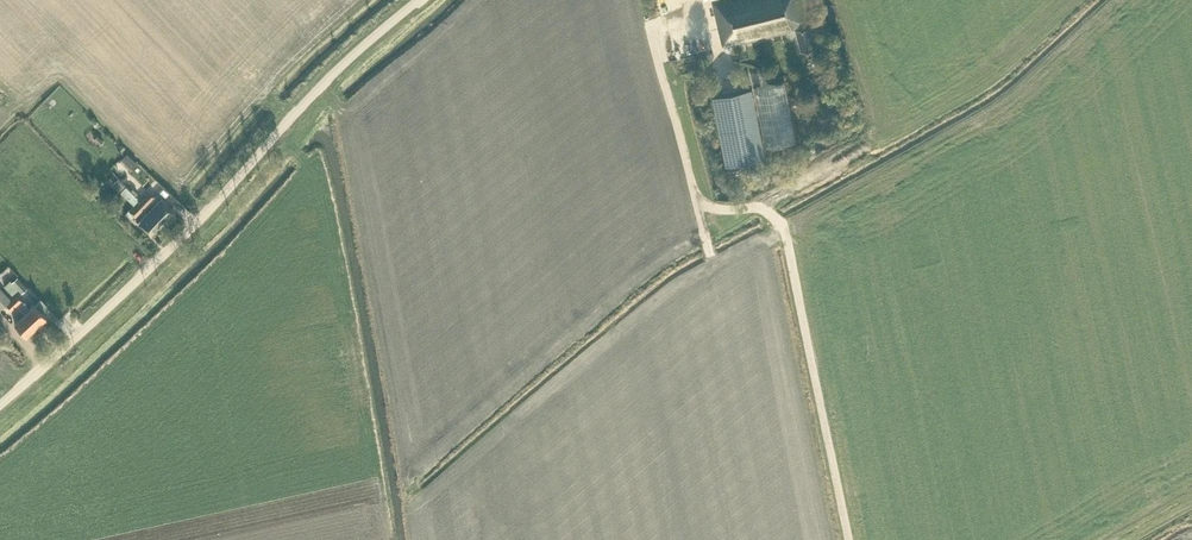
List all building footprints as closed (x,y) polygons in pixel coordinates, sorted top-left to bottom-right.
[(796,28),(801,50),(816,47),(805,0),(713,0),(724,46),(796,28)] [(766,147),(796,141),(784,81),(754,87),(766,147)] [(765,157),(752,87),(713,95),(726,164),(765,157)] [(111,184),(118,191),(124,185),(117,178),(113,182),(111,184)] [(139,199),(125,186),(120,192),(133,205),(139,199)] [(154,196),(149,191),(140,201),(145,206),(154,196)] [(149,210),(162,222),(174,210),(160,198),(149,210)] [(145,206),(140,201),(130,211),(135,216),(145,206)] [(137,222),(150,235),(162,222),(149,210),(137,222)] [(18,289),(21,292),(27,287),(17,276),(11,282),(9,280),(3,287),(6,290),(11,295),(18,289)] [(16,305),(11,299),(0,288),(0,309),(6,304),(11,309),(16,305)] [(11,299),(16,305),(35,326),(45,316),(34,304),(29,309),(21,300),(16,295),(11,299)] [(35,326),(24,314),(16,305),(11,309),(19,318),(14,323),(25,335),(35,326)]
